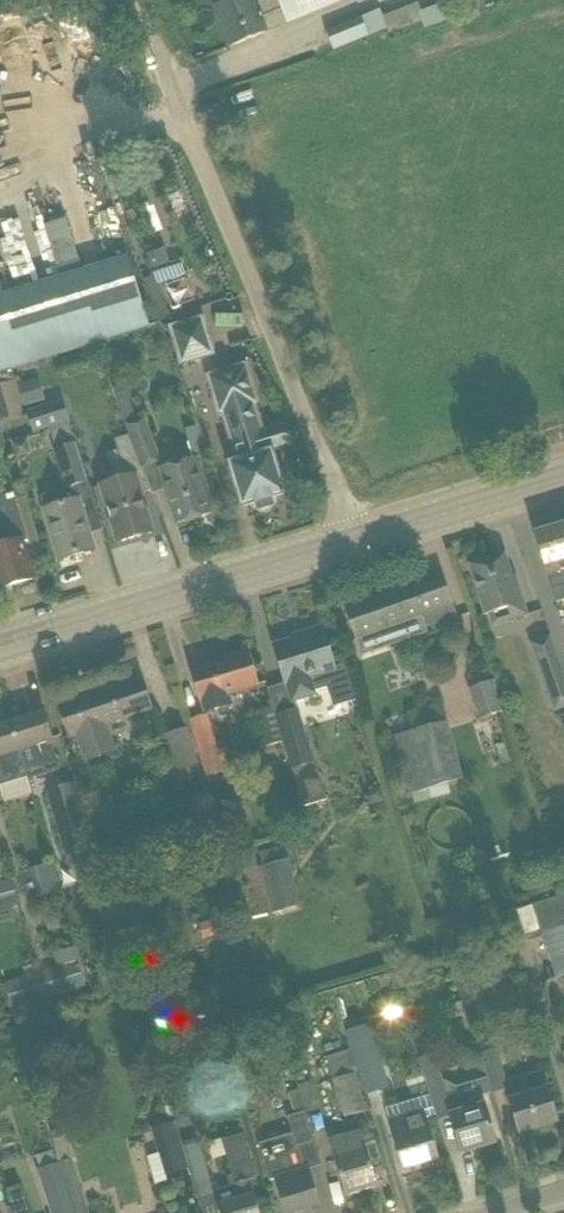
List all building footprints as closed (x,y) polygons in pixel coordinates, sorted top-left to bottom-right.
[(254,1),(253,0),(235,0),(215,8),(231,46),(266,32),(260,19),(282,9),(288,23),(342,0),(257,0),(254,1)] [(442,5),(425,12),(430,25),(447,19),(442,5)] [(361,17),(326,32),(333,49),(368,35),(361,17)] [(56,268),(79,260),(64,216),(41,224),(56,268)] [(0,297),(0,326),(13,368),(126,333),(149,326),(128,258),(0,297)] [(182,264),(155,273),(158,284),(185,274),(182,264)] [(212,353),(202,320),(174,329),(184,362),(212,353)] [(1,424),(26,416),(15,380),(9,382),(5,370),(13,368),(0,326),(0,419),(1,424)] [(219,375),(211,378),(222,413),(224,412),(240,464),(233,466),(245,506),(255,503),(256,502),(258,505),(261,507),(266,507),(270,505),(272,501),(272,497),(273,497),(285,493),(272,454),(269,455),(269,453),(264,438),(253,403),(257,402),(246,367),(219,375)] [(144,418),(138,420),(120,374),(108,379),(126,425),(143,469),(161,462),(144,418)] [(69,422),(71,421),(65,403),(28,414),(34,432),(51,427),(69,422)] [(67,488),(40,496),(44,510),(59,560),(94,550),(79,500),(75,500),(71,487),(87,482),(75,443),(69,422),(51,427),(57,449),(55,450),(67,488)] [(101,485),(118,542),(152,532),(141,494),(151,491),(129,435),(114,440),(126,478),(101,485)] [(177,525),(213,514),(196,457),(160,468),(177,525)] [(34,578),(24,542),(28,541),(14,494),(0,498),(0,525),(5,524),(11,545),(0,548),(0,588),(34,578)] [(546,569),(557,603),(563,601),(563,533),(561,525),(534,533),(545,569),(546,569)] [(505,554),(470,565),(476,588),(485,615),(508,608),(511,619),(526,614),(523,604),(516,581),(512,582),(505,554)] [(393,590),(344,608),(352,630),(356,642),(361,656),(427,633),(426,628),(457,617),(454,608),(449,596),(442,573),(393,590)] [(305,638),(274,647),(281,670),(285,683),(286,683),(292,701),(313,695),(312,692),(349,681),(344,664),(334,667),(322,629),(304,634),(305,638)] [(205,712),(225,706),(231,704),(228,694),(256,685),(246,651),(225,657),(226,661),(193,671),(205,712)] [(538,660),(556,712),(563,709),(563,678),(556,654),(538,660)] [(86,764),(106,756),(117,752),(108,724),(153,709),(143,679),(58,708),(68,738),(76,735),(86,764)] [(470,684),(476,716),(502,710),(495,679),(470,684)] [(463,779),(441,704),(410,713),(415,730),(394,736),(411,794),(429,788),(432,799),(451,794),(448,784),(463,779)] [(272,705),(257,710),(268,746),(283,742),(275,717),(272,705)] [(299,709),(275,717),(283,742),(304,807),(327,800),(299,709)] [(43,713),(11,723),(19,750),(24,766),(27,778),(60,768),(56,756),(50,736),(43,713)] [(0,726),(0,786),(27,778),(24,766),(19,750),(11,723),(0,726)] [(165,735),(180,782),(202,775),(187,728),(165,735)] [(74,783),(46,792),(68,863),(95,855),(74,783)] [(9,875),(0,845),(0,878),(9,875)] [(260,867),(272,914),(301,906),(288,859),(283,861),(279,847),(260,852),(263,866),(260,867)] [(62,892),(53,862),(30,868),(38,898),(62,892)] [(18,903),(12,880),(0,884),(0,908),(18,903)] [(532,905),(555,979),(563,976),(563,895),(532,905)] [(58,967),(4,984),(12,1009),(51,997),(51,996),(86,985),(75,948),(54,954),(58,967)] [(503,951),(495,964),(507,971),(515,959),(503,951)] [(378,1023),(402,1015),(396,995),(371,1003),(378,1023)] [(370,1024),(347,1031),(360,1071),(367,1095),(378,1091),(371,1070),(383,1066),(370,1024)] [(477,1046),(487,1078),(491,1093),(507,1088),(511,1101),(510,1101),(520,1134),(556,1123),(541,1071),(506,1082),(493,1041),(477,1046)] [(326,1055),(330,1076),(347,1073),(344,1052),(326,1055)] [(434,1055),(419,1060),(421,1065),(430,1095),(435,1115),(436,1116),(451,1111),(455,1109),(457,1115),(451,1117),(455,1129),(461,1151),(494,1141),(490,1129),(493,1128),(491,1124),(489,1125),(487,1119),(480,1096),(491,1093),(487,1078),(457,1088),(445,1091),(442,1080),(436,1061),(434,1055)] [(355,1072),(334,1079),(346,1118),(367,1111),(355,1072)] [(258,1144),(263,1160),(269,1181),(275,1179),(285,1212),(293,1212),(319,1205),(312,1183),(308,1169),(301,1145),(314,1142),(306,1114),(299,1093),(289,1095),(295,1115),(287,1117),(292,1134),(258,1144)] [(437,1159),(430,1136),(424,1118),(435,1115),(430,1095),(391,1107),(387,1115),(404,1169),(437,1159)] [(165,1177),(190,1169),(184,1147),(175,1122),(151,1131),(165,1177)] [(361,1133),(342,1139),(329,1143),(334,1159),(345,1196),(377,1187),(361,1133)] [(184,1147),(190,1169),(199,1200),(214,1196),(218,1207),(217,1207),(219,1212),(259,1212),(249,1180),(256,1178),(243,1135),(222,1141),(233,1176),(227,1177),(229,1186),(215,1191),(200,1143),(199,1143),(197,1139),(186,1142),(188,1146),(184,1147)] [(72,1159),(60,1163),(77,1212),(88,1212),(72,1159)] [(60,1163),(38,1170),(51,1212),(77,1212),(60,1163)] [(20,1186),(6,1190),(10,1202),(7,1208),(9,1212),(29,1212),(20,1186)]
